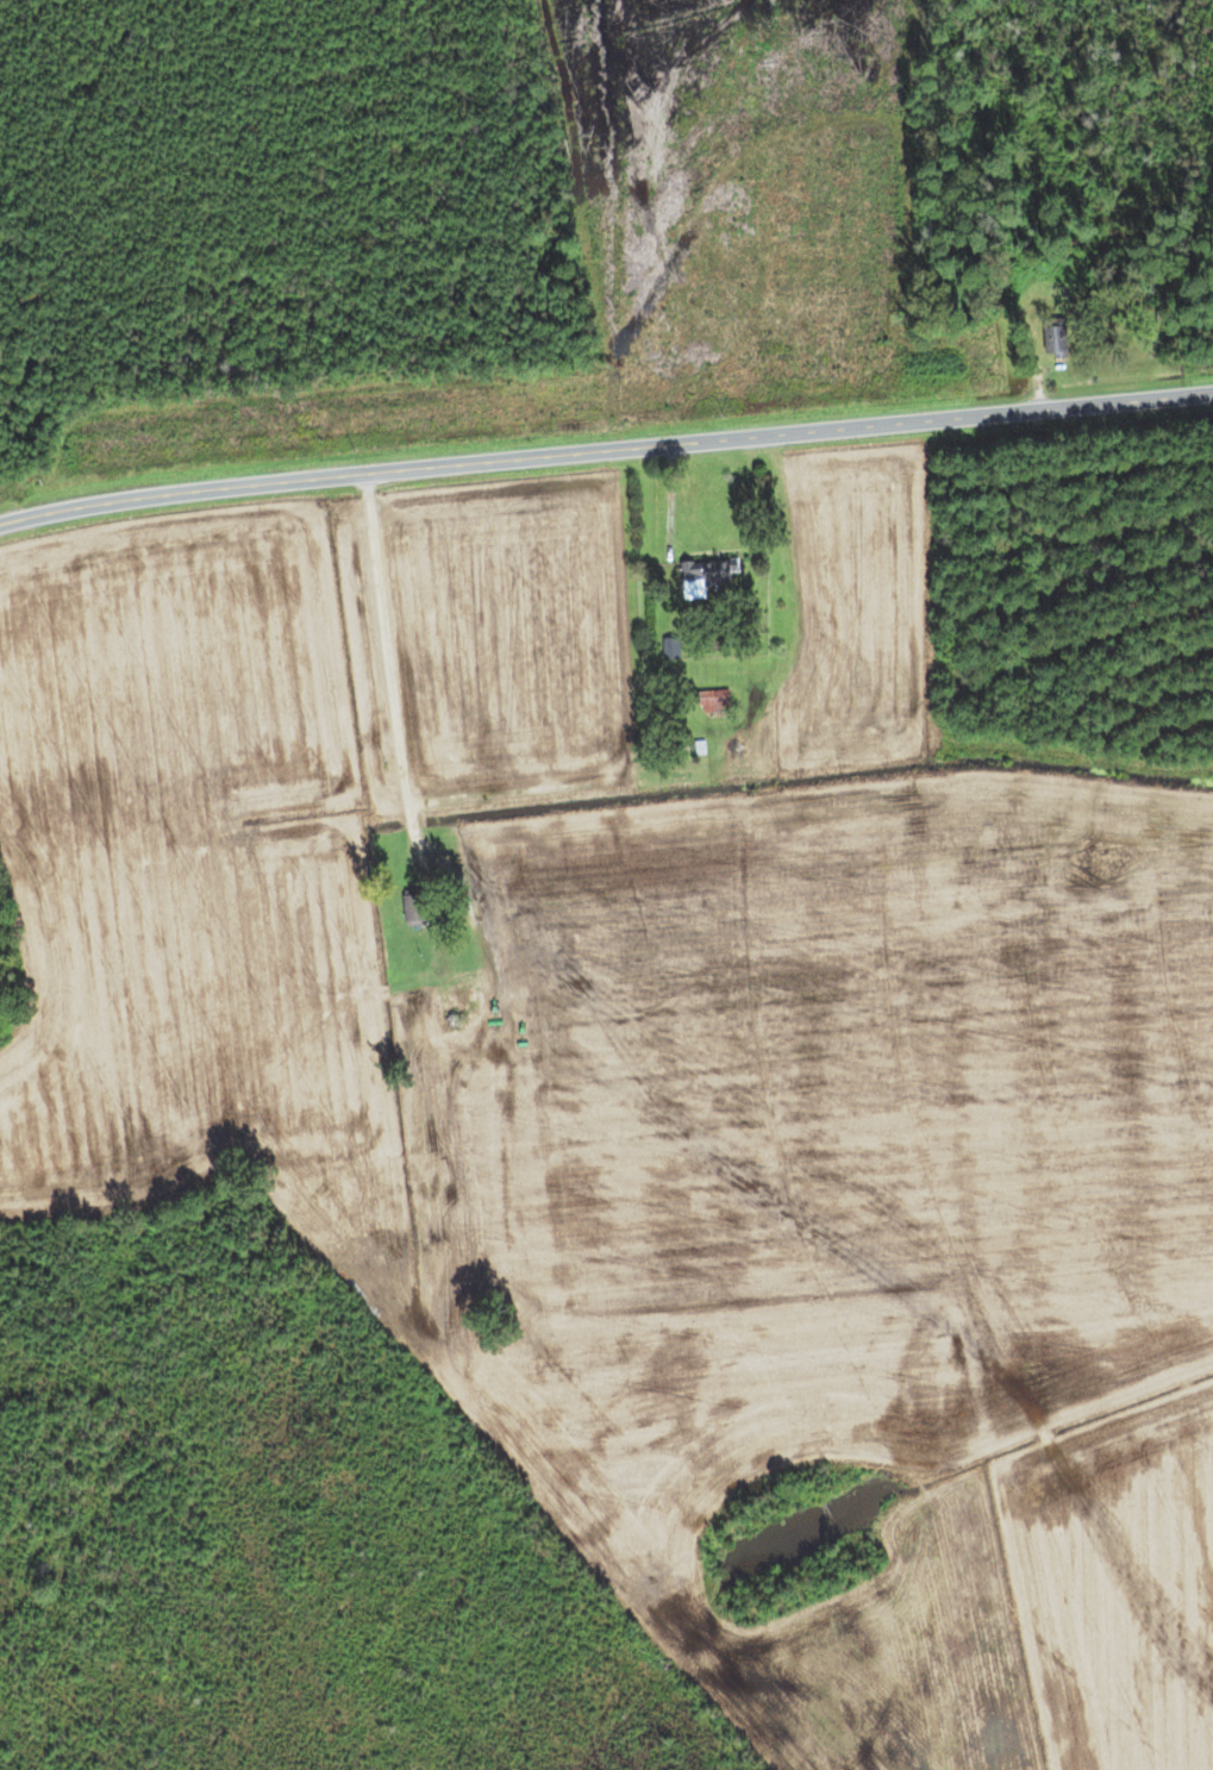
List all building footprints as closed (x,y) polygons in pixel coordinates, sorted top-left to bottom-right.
[(1039,326),(1039,356),(1061,356),(1061,326),(1039,326)] [(684,577),(684,595),(724,595),(723,575),(734,575),(734,560),(675,561),(675,577),(684,577)] [(695,692),(695,713),(725,713),(725,692),(695,692)] [(400,889),(400,926),(420,926),(420,889),(400,889)] [(417,1170),(419,1186),(434,1184),(432,1168),(417,1170)]
